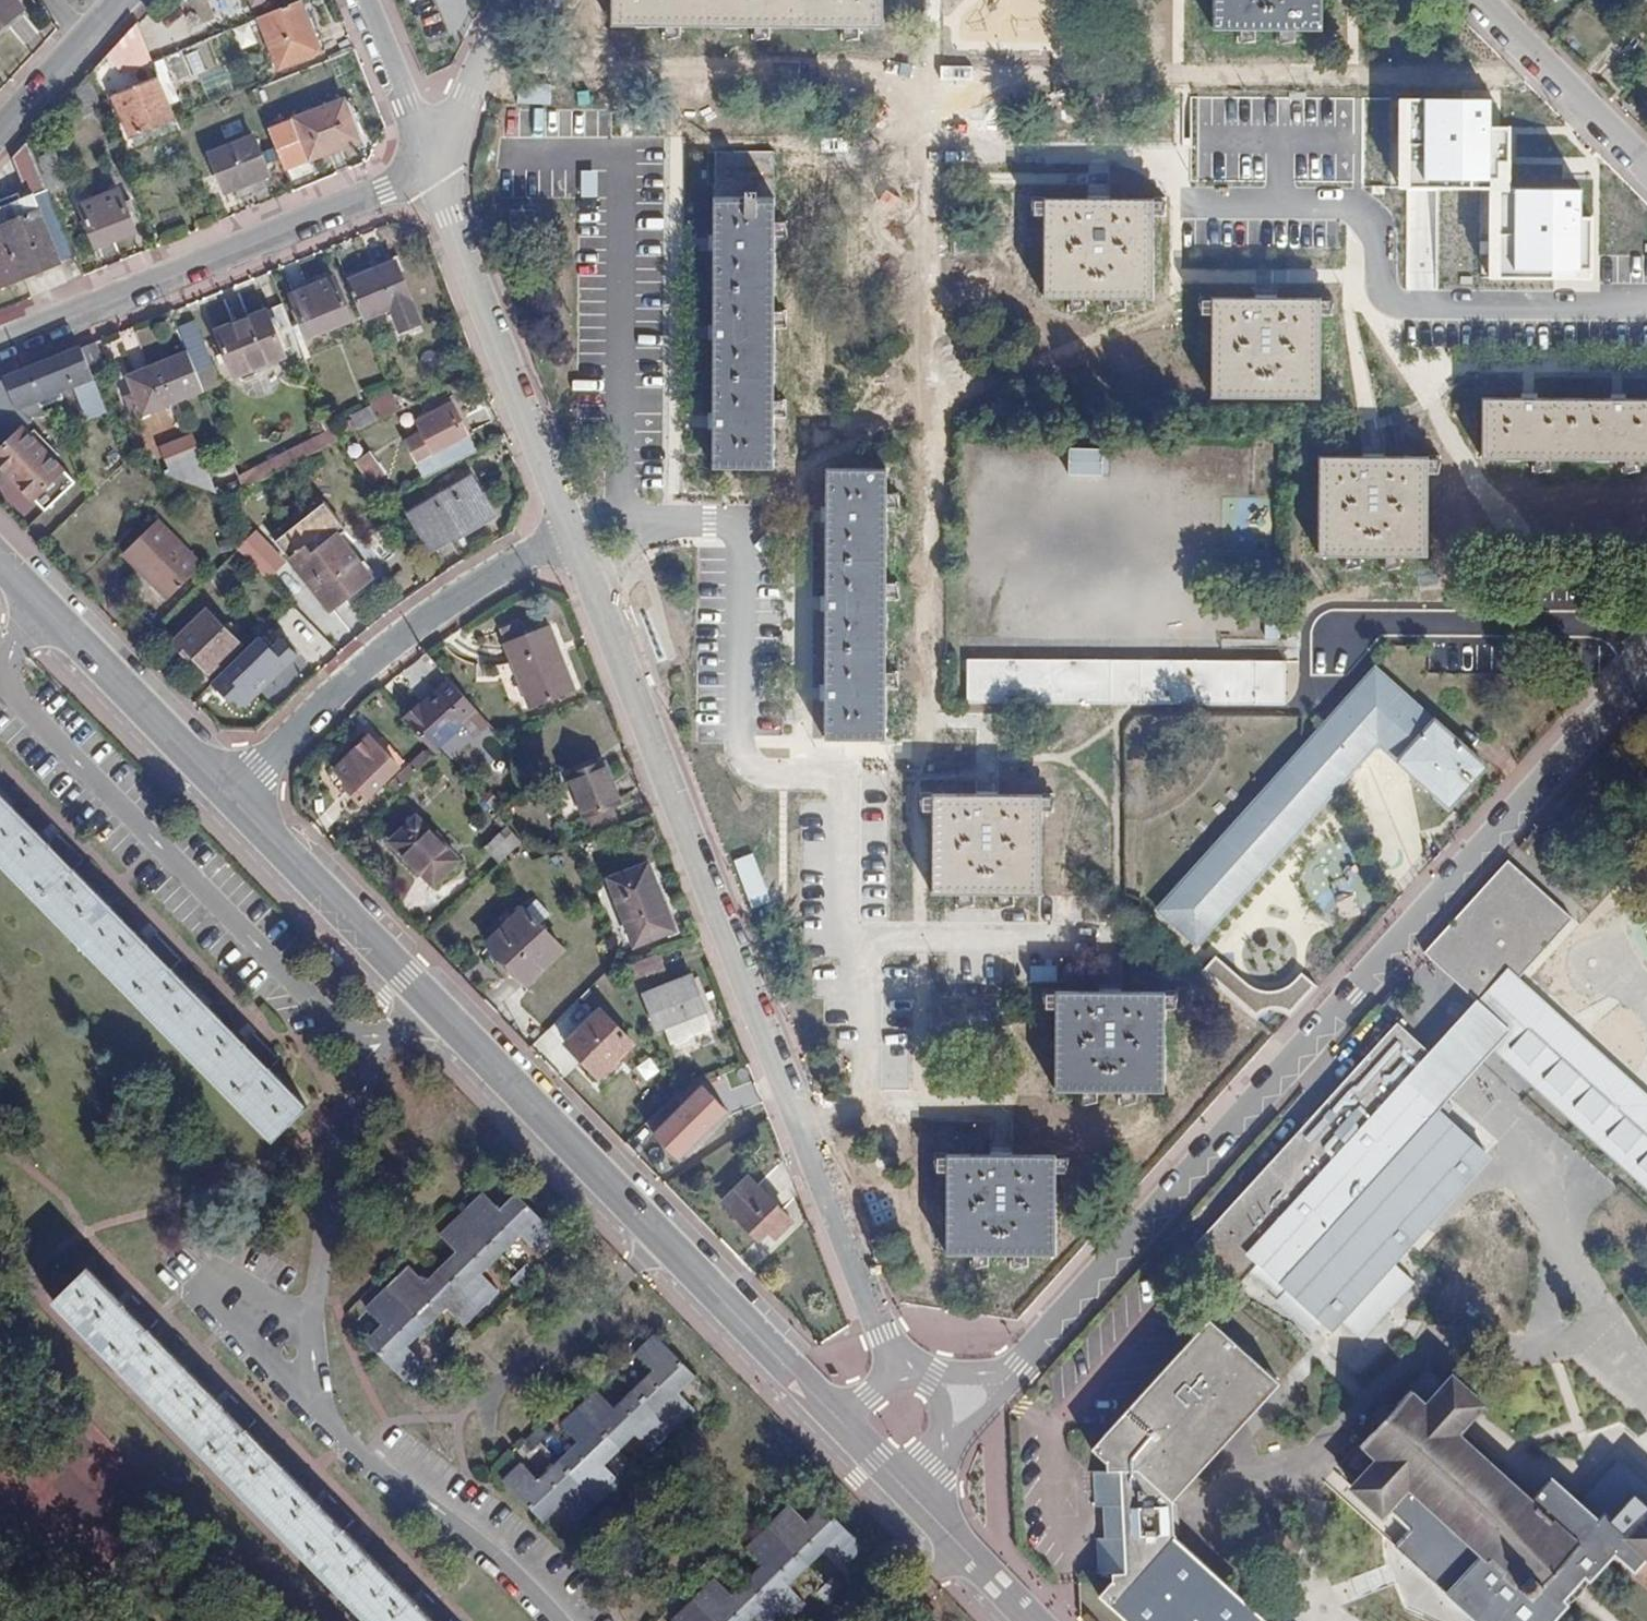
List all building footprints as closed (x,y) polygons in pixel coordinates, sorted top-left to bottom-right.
[(24,10),(15,0),(0,0),(0,29),(24,10)] [(322,52),(301,0),(299,0),(259,16),(279,69),(322,52)] [(883,27),(884,0),(614,0),(614,25),(883,27)] [(1322,32),(1322,0),(1216,0),(1216,32),(1322,32)] [(123,72),(147,45),(138,23),(106,57),(123,72)] [(116,95),(132,135),(177,118),(160,78),(116,95)] [(353,97),(345,100),(360,140),(368,137),(353,97)] [(1490,99),(1400,98),(1400,187),(1492,187),(1491,278),(1580,278),(1580,188),(1514,188),(1514,123),(1490,123),(1490,99)] [(295,118),(312,158),(360,140),(345,100),(295,118)] [(254,134),(210,151),(227,192),(250,183),(270,175),(254,134)] [(69,184),(57,149),(47,154),(61,188),(69,184)] [(715,468),(774,468),(774,151),(708,151),(708,185),(717,185),(715,468)] [(47,154),(37,158),(49,189),(50,192),(61,188),(47,154)] [(231,200),(254,191),(250,183),(227,192),(231,200)] [(62,258),(74,253),(50,192),(49,189),(36,194),(35,191),(0,206),(0,214),(2,220),(0,221),(0,284),(1,286),(64,261),(62,258)] [(98,248),(137,232),(120,189),(80,205),(98,248)] [(1046,298),(1152,298),(1154,201),(1046,200),(1046,298)] [(398,263),(349,282),(364,320),(391,309),(401,331),(421,322),(398,263)] [(308,338),(353,320),(335,275),(291,292),(308,338)] [(1213,397),(1319,398),(1320,300),(1213,299),(1213,397)] [(278,337),(295,331),(283,301),(216,329),(235,378),(286,356),(278,337)] [(213,364),(196,319),(179,326),(189,352),(197,370),(213,364)] [(398,338),(424,328),(421,322),(401,331),(396,333),(398,338)] [(107,365),(97,340),(81,346),(91,372),(107,365)] [(88,421),(108,413),(91,372),(81,346),(5,377),(6,380),(18,412),(26,414),(31,418),(32,405),(39,402),(41,408),(64,398),(61,392),(74,388),(88,421)] [(204,389),(197,370),(189,352),(129,376),(145,415),(204,389)] [(204,389),(220,383),(213,364),(197,370),(204,389)] [(46,510),(82,475),(60,421),(39,442),(24,427),(33,421),(31,418),(26,414),(18,412),(6,380),(0,382),(0,435),(5,445),(0,450),(0,462),(46,510)] [(369,390),(376,419),(398,413),(390,385),(369,390)] [(1484,401),(1483,459),(1646,461),(1646,402),(1484,401)] [(405,441),(418,464),(469,436),(453,405),(419,422),(423,431),(405,441)] [(372,406),(348,416),(354,431),(378,422),(372,406)] [(207,431),(232,494),(243,488),(238,474),(218,426),(207,431)] [(243,488),(246,487),(339,440),(334,426),(238,474),(243,488)] [(377,446),(387,469),(400,463),(390,440),(377,446)] [(166,458),(173,477),(218,492),(198,445),(166,458)] [(1101,474),(1102,447),(1068,447),(1068,474),(1101,474)] [(370,451),(354,463),(371,486),(387,475),(370,451)] [(1321,556),(1427,557),(1427,459),(1321,459),(1321,556)] [(471,476),(467,478),(458,460),(429,476),(437,496),(410,513),(432,549),(494,512),(471,476)] [(827,739),(885,740),(887,470),(828,470),(827,739)] [(318,494),(270,532),(277,540),(324,502),(318,494)] [(341,536),(346,532),(324,502),(277,540),(330,610),(372,577),(341,536)] [(123,552),(169,600),(202,565),(157,518),(123,552)] [(238,548),(268,582),(290,563),(260,529),(238,548)] [(241,644),(207,610),(175,642),(188,657),(191,653),(212,673),(241,644)] [(1295,638),(1295,622),(1286,622),(1285,638),(1295,638)] [(550,624),(505,642),(530,708),(576,691),(550,624)] [(302,660),(281,638),(271,648),(261,637),(212,684),(242,716),(302,660)] [(1285,661),(969,659),(968,703),(1284,705),(1285,661)] [(1448,807),(1486,767),(1374,668),(1332,715),(1157,908),(1196,943),(1377,742),(1448,807)] [(477,709),(452,681),(441,690),(468,718),(477,709)] [(406,720),(434,748),(468,718),(441,690),(421,707),(416,702),(404,713),(409,718),(406,720)] [(404,760),(376,730),(369,737),(398,767),(404,760)] [(344,785),(362,803),(398,767),(369,737),(337,769),(348,781),(344,785)] [(585,816),(603,810),(611,807),(620,804),(605,762),(568,774),(584,817),(585,816)] [(410,764),(397,777),(404,785),(417,772),(410,764)] [(272,1140),(307,1104),(271,1068),(279,1058),(253,1032),(243,1039),(174,967),(180,958),(154,931),(145,940),(74,866),(81,856),(58,832),(48,841),(0,792),(0,863),(272,1140)] [(934,894),(1040,895),(1041,796),(935,796),(934,894)] [(603,810),(585,816),(591,833),(617,824),(611,807),(603,810)] [(390,841),(433,885),(459,859),(416,815),(390,841)] [(499,863),(522,841),(507,825),(483,847),(499,863)] [(1571,905),(1513,853),(1427,948),(1425,951),(1479,1000),(1510,1029),(1498,1044),(1646,1175),(1646,1089),(1512,970),(1571,905)] [(635,945),(674,929),(649,863),(609,878),(635,945)] [(549,913),(532,897),(522,907),(538,924),(549,913)] [(563,948),(538,924),(522,907),(487,942),(499,956),(515,971),(528,984),(563,948)] [(658,953),(620,967),(625,981),(664,967),(658,953)] [(493,963),(508,977),(515,971),(499,956),(493,963)] [(1302,974),(1293,984),(1283,989),(1272,992),(1260,992),(1247,985),(1216,956),(1204,969),(1256,1018),(1265,1009),(1269,1008),(1279,1010),(1290,1016),(1316,986),(1302,974)] [(700,976),(643,999),(656,1030),(663,1028),(670,1045),(710,1029),(703,1012),(712,1008),(700,976)] [(1164,1092),(1165,993),(1057,992),(1056,1091),(1164,1092)] [(1510,1029),(1479,1000),(1432,1049),(1440,1056),(1422,1076),(1448,1098),(1498,1044),(1510,1029)] [(633,1044),(600,1010),(572,1037),(589,1054),(583,1060),(599,1076),(633,1044)] [(1396,1016),(1286,1137),(1191,1243),(1237,1284),(1244,1275),(1257,1259),(1287,1287),(1290,1283),(1334,1321),(1344,1309),(1374,1342),(1416,1283),(1395,1257),(1401,1250),(1491,1147),(1449,1108),(1453,1103),(1448,1098),(1422,1076),(1440,1056),(1432,1049),(1396,1016)] [(572,1037),(566,1043),(583,1060),(589,1054),(572,1037)] [(651,1057),(635,1068),(645,1082),(661,1071),(651,1057)] [(684,1106),(654,1133),(673,1153),(701,1124),(684,1106)] [(707,1130),(701,1124),(673,1153),(678,1158),(707,1130)] [(1055,1255),(1056,1156),(949,1154),(949,1254),(1055,1255)] [(741,1220),(759,1240),(764,1236),(769,1231),(776,1238),(793,1222),(768,1196),(766,1197),(757,1188),(759,1187),(748,1176),(722,1202),(732,1212),(734,1210),(742,1219),(741,1220)] [(410,1264),(365,1307),(382,1323),(365,1340),(407,1381),(426,1364),(408,1345),(446,1307),(465,1324),(500,1290),(482,1271),(522,1235),(539,1252),(556,1234),(516,1191),(500,1208),(483,1192),(441,1233),(456,1249),(425,1280),(410,1264)] [(776,1238),(769,1231),(764,1236),(771,1243),(776,1238)] [(536,1269),(528,1262),(511,1280),(519,1289),(537,1272),(536,1269)] [(124,1301),(88,1265),(52,1300),(368,1620),(449,1620),(452,1618),(428,1592),(419,1601),(347,1528),(354,1519),(330,1493),(320,1502),(248,1429),(257,1419),(232,1394),(222,1402),(150,1328),(159,1319),(132,1292),(124,1301)] [(1127,1620),(1277,1620),(1173,1534),(1172,1518),(1171,1502),(1277,1380),(1207,1318),(1092,1446),(1106,1460),(1107,1469),(1093,1468),(1094,1504),(1105,1504),(1105,1524),(1106,1536),(1096,1536),(1097,1570),(1111,1572),(1111,1581),(1098,1594),(1127,1620)] [(680,1391),(696,1375),(655,1333),(636,1351),(653,1369),(614,1406),(597,1389),(561,1422),(578,1441),(538,1479),(521,1461),(503,1478),(544,1520),(562,1505),(577,1522),(621,1481),(605,1463),(635,1434),(651,1450),(696,1408),(680,1391)] [(445,1361),(462,1345),(454,1337),(437,1353),(445,1361)] [(599,1371),(606,1379),(625,1361),(617,1353),(599,1371)] [(1382,1516),(1389,1509),(1407,1491),(1532,1602),(1580,1541),(1529,1502),(1457,1435),(1485,1404),(1454,1376),(1447,1382),(1429,1367),(1395,1405),(1386,1404),(1376,1409),(1372,1419),(1373,1430),(1341,1465),(1358,1480),(1351,1487),(1382,1516)] [(524,1441),(533,1450),(550,1433),(541,1425),(524,1441)] [(1626,1532),(1603,1514),(1597,1520),(1552,1478),(1529,1502),(1580,1541),(1532,1602),(1407,1491),(1389,1509),(1412,1529),(1397,1546),(1479,1620),(1548,1620),(1609,1554),(1646,1588),(1646,1510),(1626,1532)] [(864,1547),(823,1505),(809,1521),(790,1504),(747,1545),(764,1562),(733,1594),(714,1577),(672,1618),(674,1620),(753,1620),(755,1619),(757,1620),(788,1620),(807,1603),(789,1584),(828,1547),(845,1563),(864,1547)] [(818,1592),(826,1601),(843,1584),(835,1575),(818,1592)]
